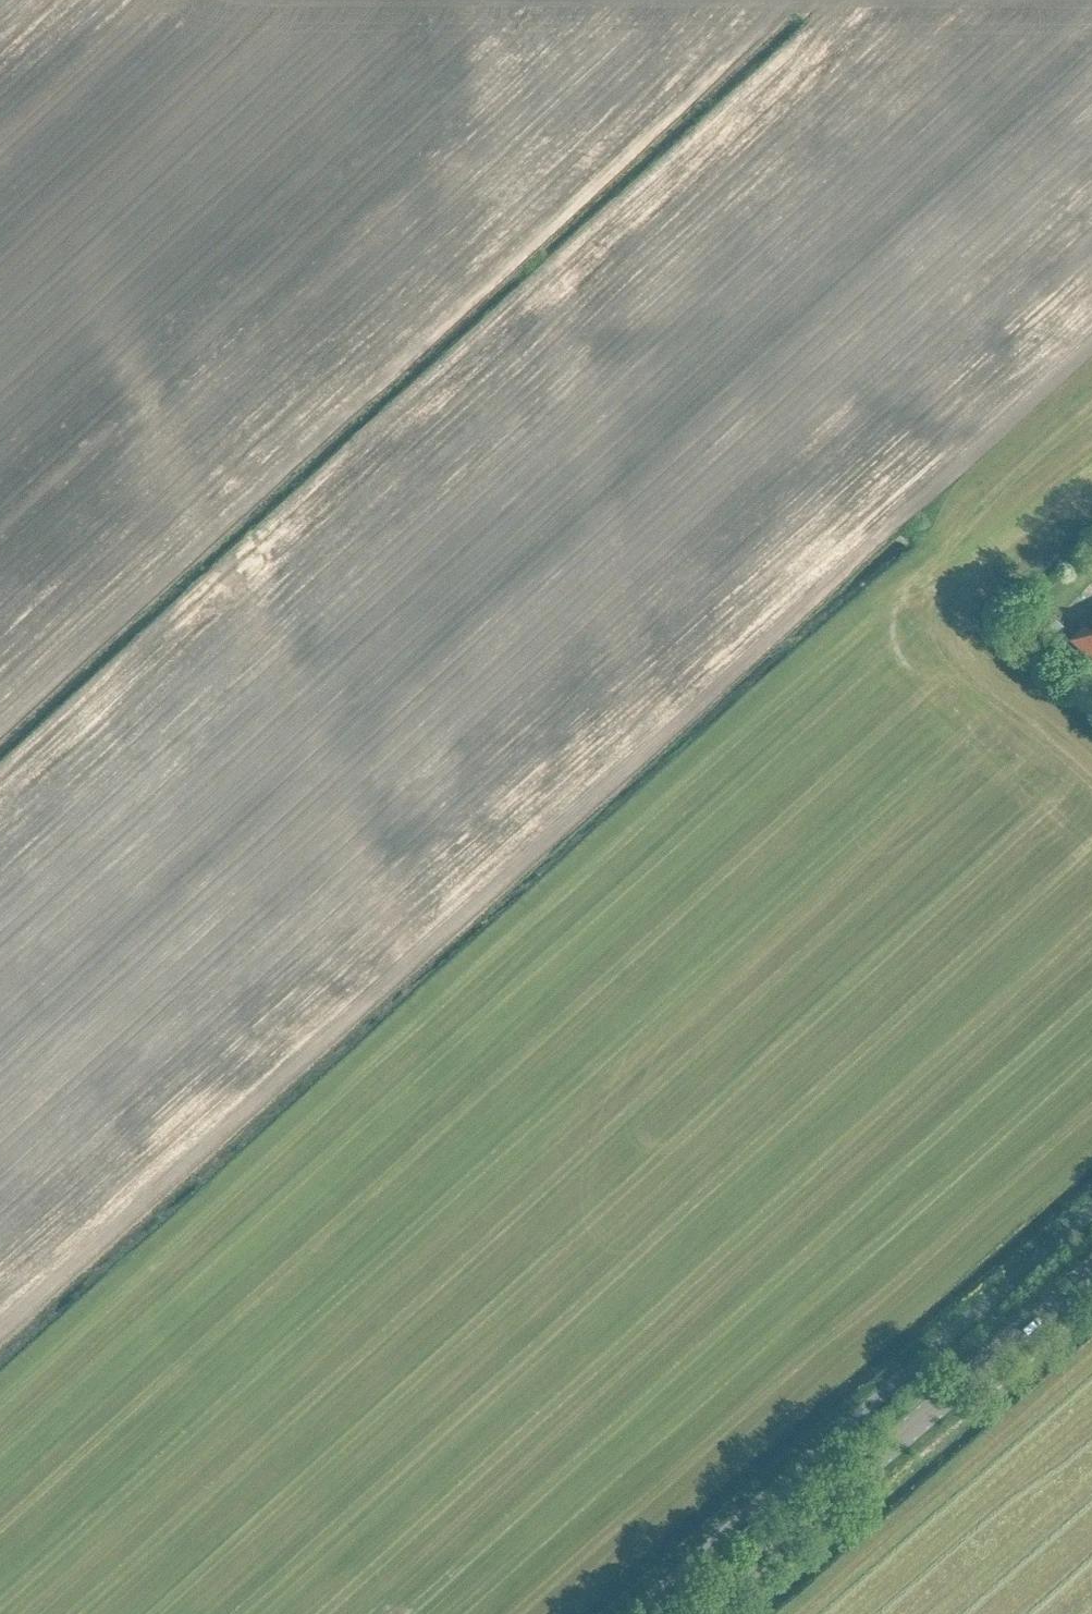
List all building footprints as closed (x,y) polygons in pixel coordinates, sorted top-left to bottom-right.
[(1074,638),(1063,629),(1065,627),(1057,619),(1039,639),(1091,686),(1091,619),(1074,638)]
